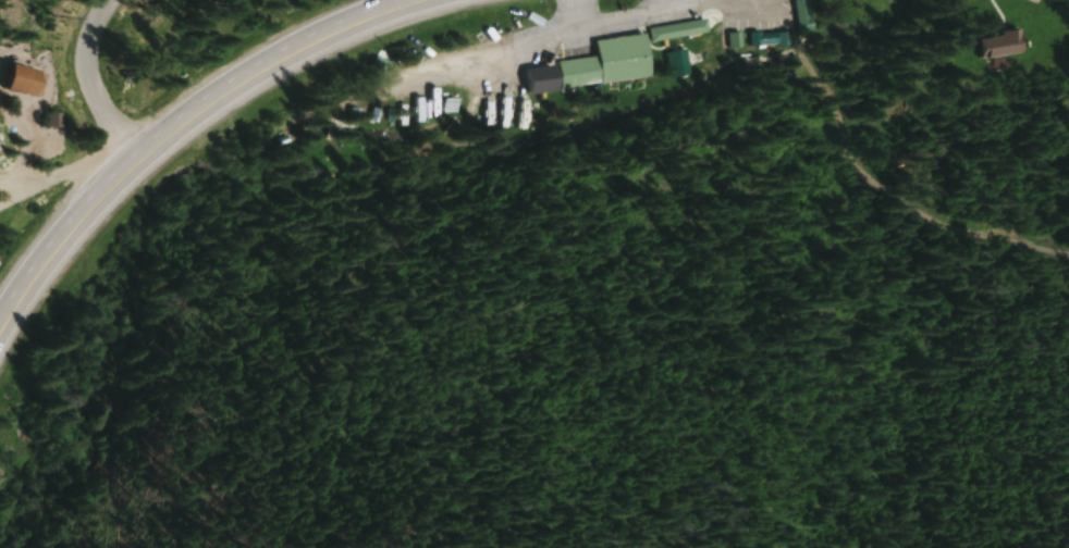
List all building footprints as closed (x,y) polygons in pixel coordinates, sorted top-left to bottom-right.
[(709,32),(707,18),(650,27),(653,41),(709,32)] [(787,45),(786,32),(766,34),(766,47),(787,45)] [(597,39),(599,56),(560,61),(563,88),(653,78),(648,33),(597,39)] [(1023,54),(1022,33),(979,35),(979,56),(1023,54)] [(689,73),(685,51),(666,55),(671,76),(689,73)] [(555,86),(553,66),(526,69),(528,89),(555,86)] [(444,113),(457,110),(454,99),(442,101),(444,113)] [(537,104),(520,104),(520,123),(537,123),(537,104)]
